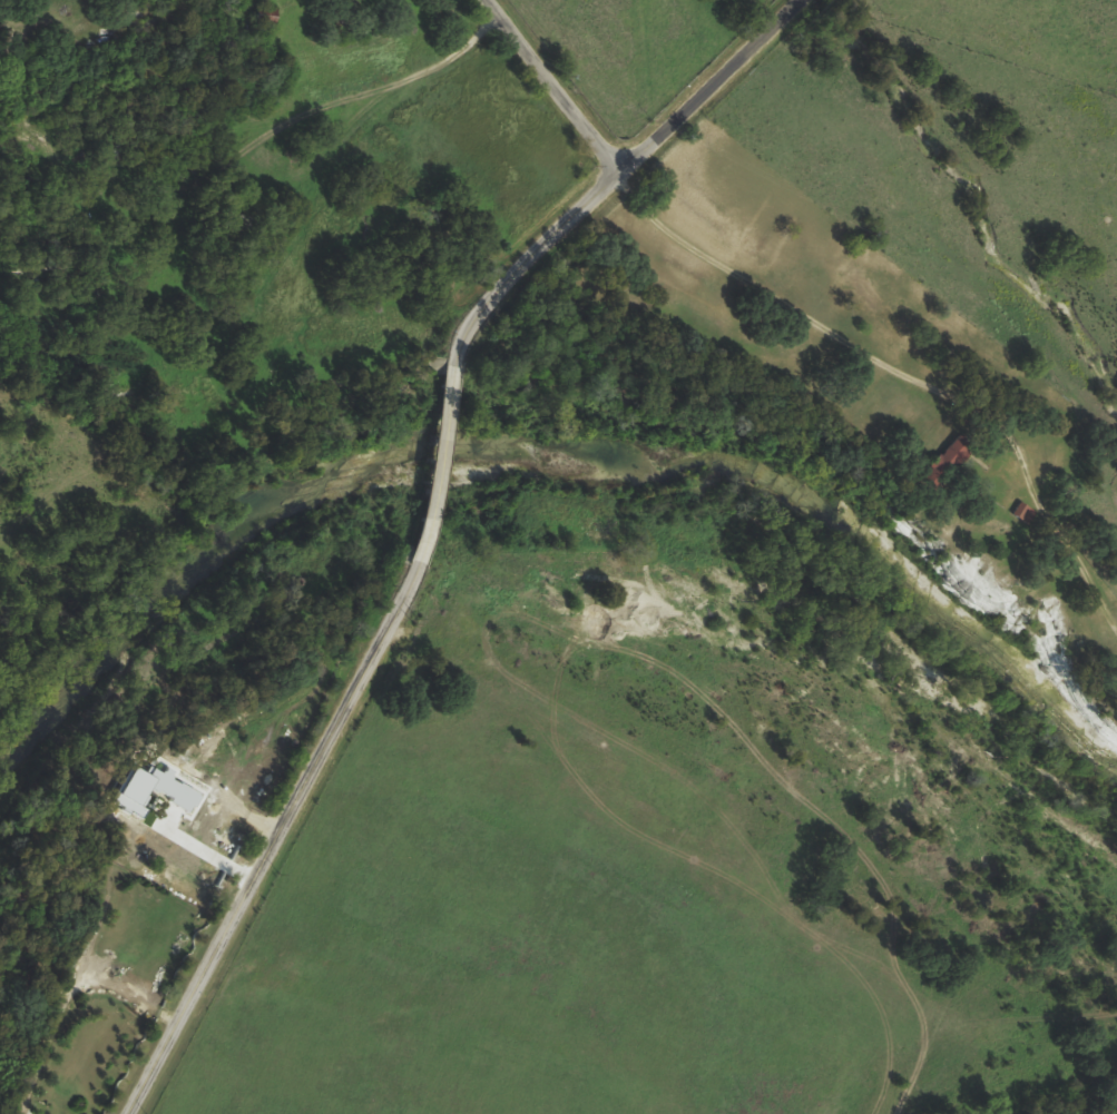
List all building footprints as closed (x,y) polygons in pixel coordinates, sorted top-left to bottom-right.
[(962,452),(948,439),(914,476),(928,489),(962,452)] [(1008,515),(1026,524),(1032,511),(1014,502),(1008,515)] [(183,813),(192,793),(164,779),(167,772),(158,768),(155,774),(144,768),(141,775),(124,767),(107,804),(135,817),(139,809),(132,805),(141,787),(164,798),(162,803),(183,813)]
